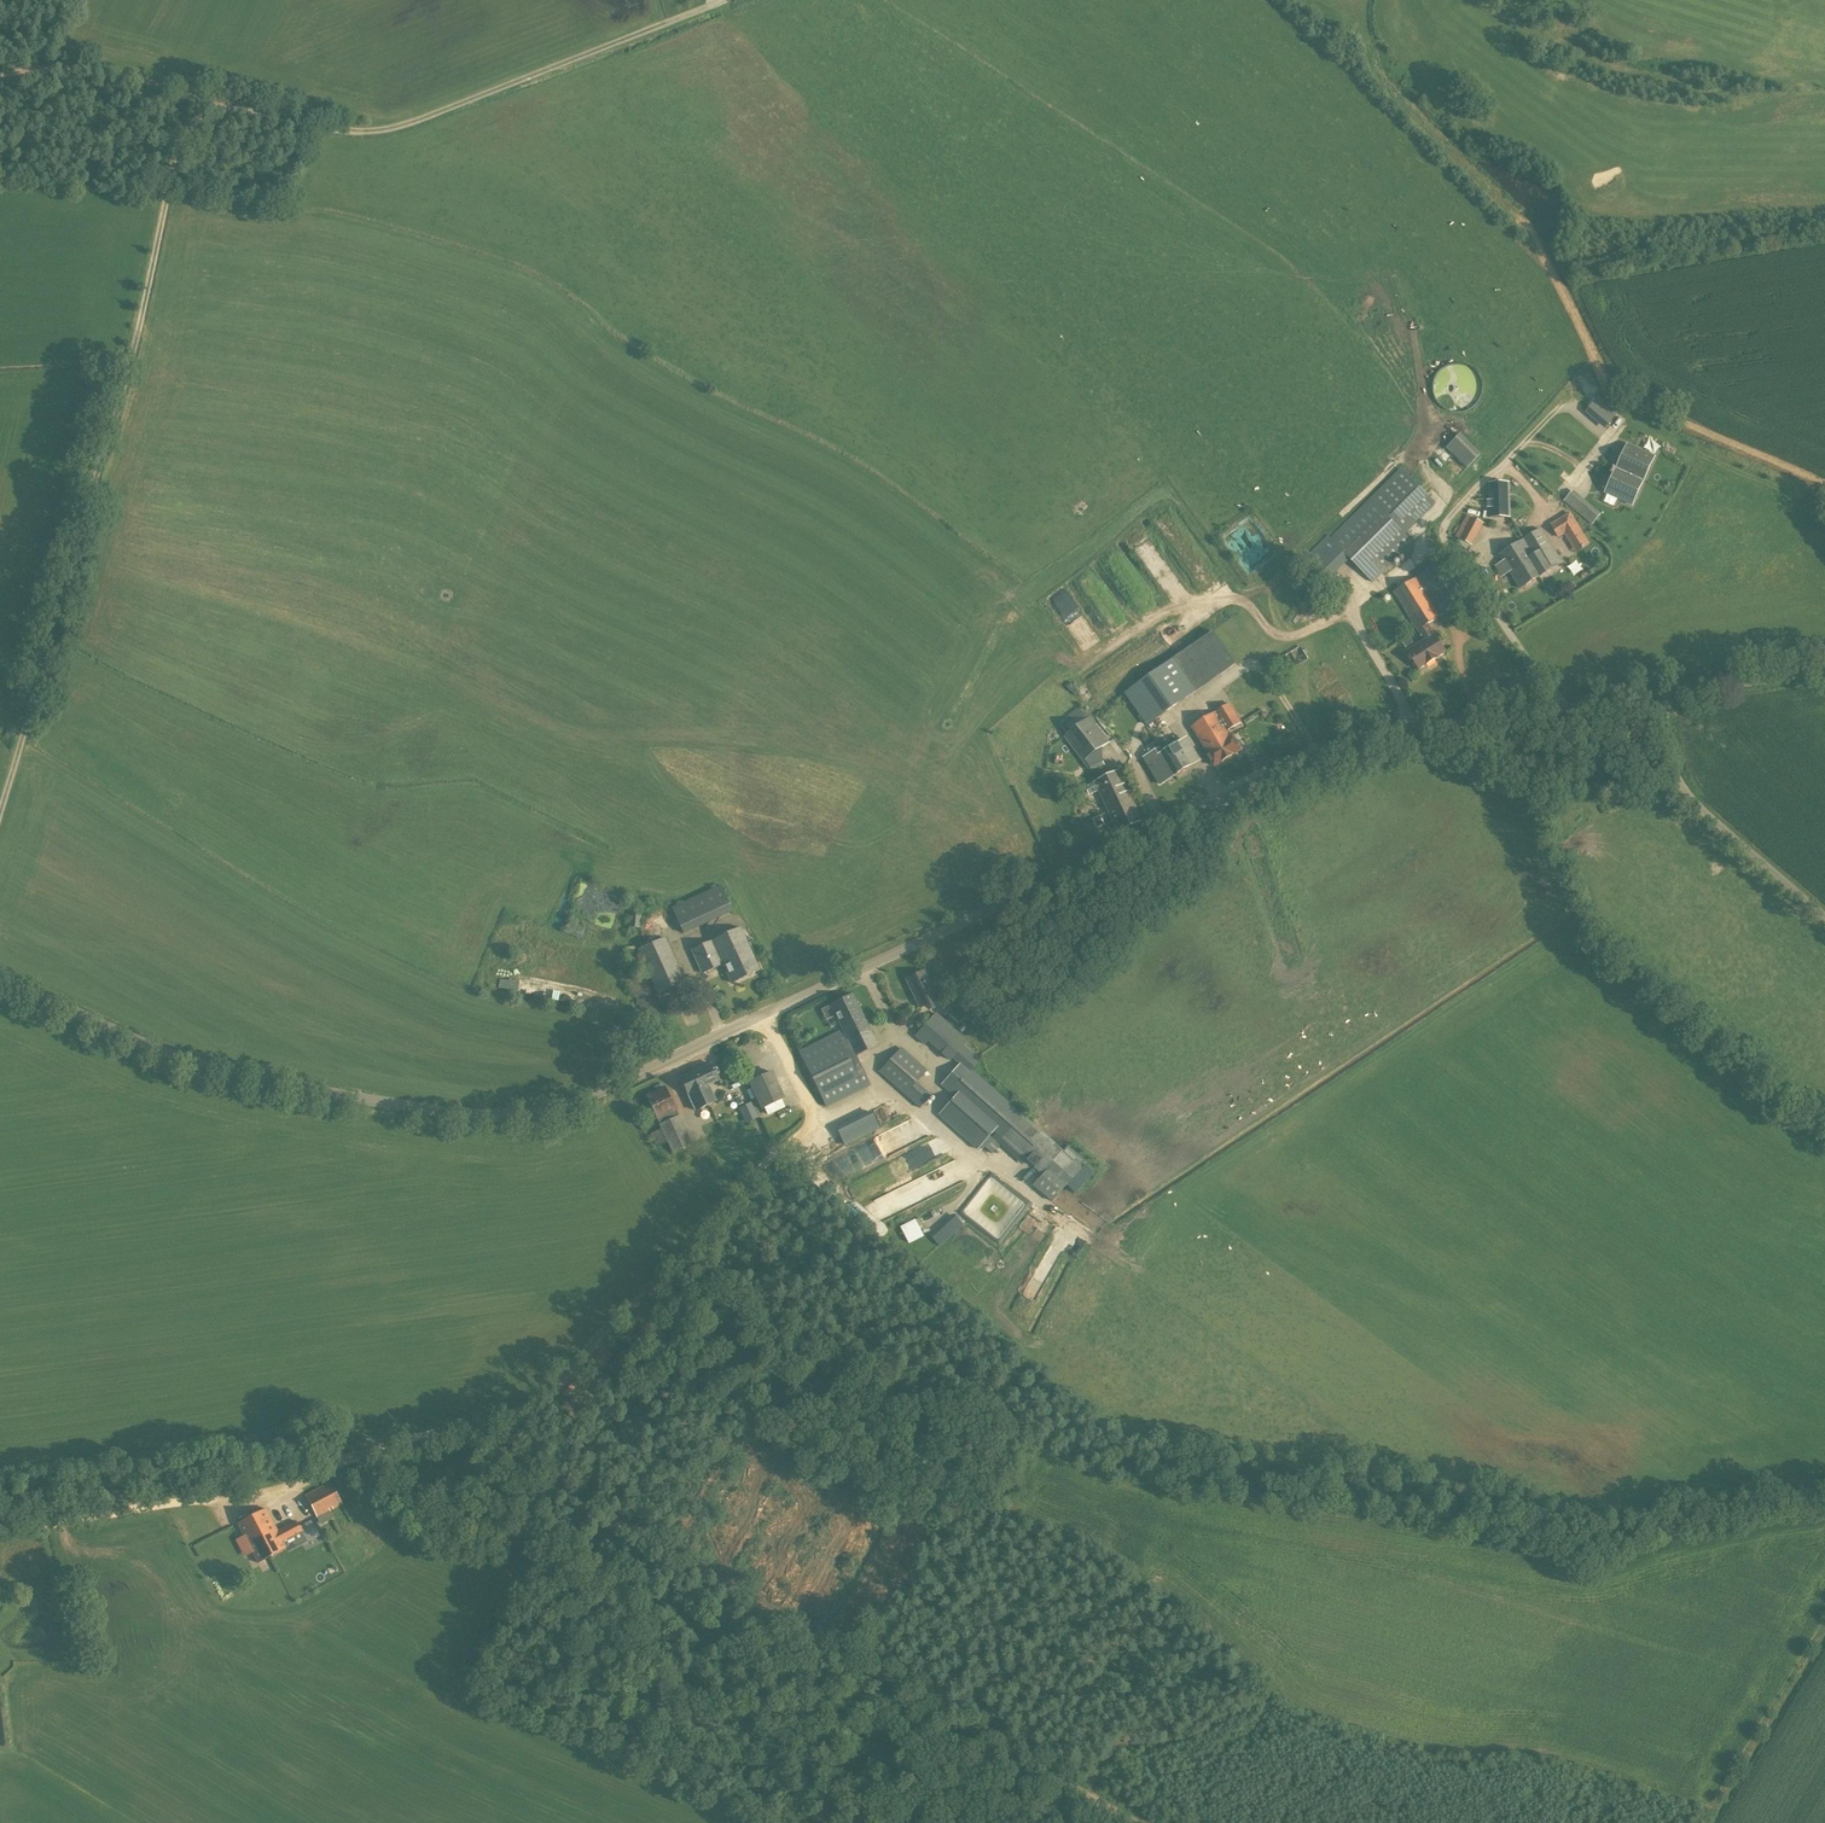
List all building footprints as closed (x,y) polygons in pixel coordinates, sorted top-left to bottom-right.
[(1438,403),(1476,405),(1478,367),(1439,366),(1438,403)] [(1585,410),(1604,428),(1618,412),(1600,395),(1585,410)] [(1447,447),(1467,468),(1481,455),(1460,434),(1447,447)] [(1643,480),(1652,461),(1654,457),(1653,456),(1628,445),(1625,453),(1627,454),(1623,462),(1620,461),(1617,468),(1643,480)] [(1328,535),(1299,564),(1321,588),(1350,560),(1373,583),(1415,542),(1406,533),(1435,503),(1402,468),(1331,537),(1328,535)] [(1632,504),(1643,480),(1617,468),(1613,476),(1617,478),(1613,486),(1610,485),(1606,492),(1632,504)] [(1494,507),(1490,507),(1490,517),(1510,517),(1509,482),(1489,482),(1490,501),(1494,500),(1494,507)] [(1573,488),(1564,499),(1591,524),(1601,513),(1573,488)] [(1471,546),(1484,523),(1467,513),(1454,536),(1471,546)] [(1575,554),(1589,545),(1569,513),(1549,525),(1558,539),(1564,536),(1575,554)] [(1540,530),(1524,540),(1534,557),(1542,551),(1543,552),(1550,547),(1540,530)] [(1534,557),(1524,540),(1499,555),(1520,588),(1540,576),(1529,560),(1534,557)] [(1553,551),(1550,547),(1543,552),(1542,551),(1534,557),(1529,560),(1540,576),(1540,577),(1556,567),(1548,554),(1553,551)] [(1442,561),(1393,592),(1424,640),(1416,645),(1412,639),(1403,645),(1418,669),(1446,652),(1434,633),(1429,624),(1440,617),(1443,622),(1469,605),(1442,561)] [(1235,664),(1213,632),(1125,695),(1147,726),(1235,664)] [(1300,645),(1285,655),(1293,668),(1308,658),(1300,645)] [(1511,682),(1512,689),(1522,688),(1521,681),(1511,682)] [(1083,684),(1077,689),(1071,684),(1065,690),(1080,705),(1093,694),(1083,684)] [(1207,752),(1206,753),(1214,767),(1242,750),(1232,735),(1231,736),(1228,730),(1241,722),(1230,704),(1192,726),(1207,752)] [(1057,743),(1071,761),(1078,756),(1083,762),(1084,762),(1086,765),(1092,761),(1089,758),(1110,742),(1091,717),(1088,719),(1083,712),(1069,722),(1074,729),(1057,743)] [(1175,775),(1191,766),(1178,745),(1163,753),(1162,753),(1174,774),(1175,775)] [(1162,753),(1163,753),(1160,748),(1144,758),(1159,783),(1174,774),(1162,753)] [(1090,765),(1093,777),(1107,774),(1104,762),(1090,765)] [(1091,795),(1099,792),(1104,803),(1109,812),(1130,803),(1131,805),(1135,803),(1130,791),(1120,771),(1095,783),(1087,787),(1091,795)] [(1144,820),(1135,803),(1131,805),(1130,803),(1109,812),(1118,832),(1144,820)] [(671,907),(683,934),(732,912),(721,885),(671,907)] [(629,927),(640,929),(642,915),(631,914),(629,927)] [(586,927),(568,921),(563,934),(581,940),(586,927)] [(740,928),(691,950),(701,974),(722,965),(730,984),(759,970),(740,928)] [(686,982),(665,937),(637,950),(657,995),(686,982)] [(924,971),(906,979),(920,1008),(938,999),(924,971)] [(798,1051),(826,1108),(871,1085),(856,1056),(877,1046),(852,994),(830,1005),(842,1030),(798,1051)] [(951,1058),(959,1065),(941,1084),(956,1098),(940,1116),(978,1151),(994,1132),(1042,1175),(1046,1171),(1063,1187),(1086,1162),(1067,1145),(1062,1151),(971,1070),(981,1060),(967,1047),(969,1044),(967,1043),(968,1042),(954,1028),(959,1023),(949,1014),(944,1021),(935,1012),(914,1036),(925,1045),(928,1042),(950,1061),(951,1058)] [(878,1072),(919,1109),(932,1095),(917,1082),(927,1071),(901,1048),(878,1072)] [(711,1064),(695,1071),(700,1083),(695,1085),(701,1098),(705,1096),(709,1104),(716,1101),(709,1086),(709,1085),(719,1080),(711,1064)] [(700,1083),(695,1071),(680,1078),(695,1111),(709,1104),(705,1096),(701,1098),(695,1085),(700,1083)] [(749,1083),(761,1109),(784,1098),(772,1072),(749,1083)] [(645,1095),(661,1129),(650,1133),(656,1147),(667,1142),(672,1153),(691,1143),(664,1086),(645,1095)] [(758,1118),(751,1102),(738,1107),(745,1123),(758,1118)] [(860,1104),(846,1107),(847,1114),(862,1111),(860,1104)] [(836,1127),(844,1144),(879,1127),(871,1110),(836,1127)] [(939,1246),(962,1222),(954,1214),(931,1237),(939,1246)] [(920,1217),(900,1225),(903,1233),(923,1224),(920,1217)] [(330,1482),(305,1495),(317,1518),(342,1504),(330,1482)] [(265,1509),(237,1524),(257,1563),(286,1548),(283,1542),(302,1532),(295,1520),(277,1530),(265,1509)]
